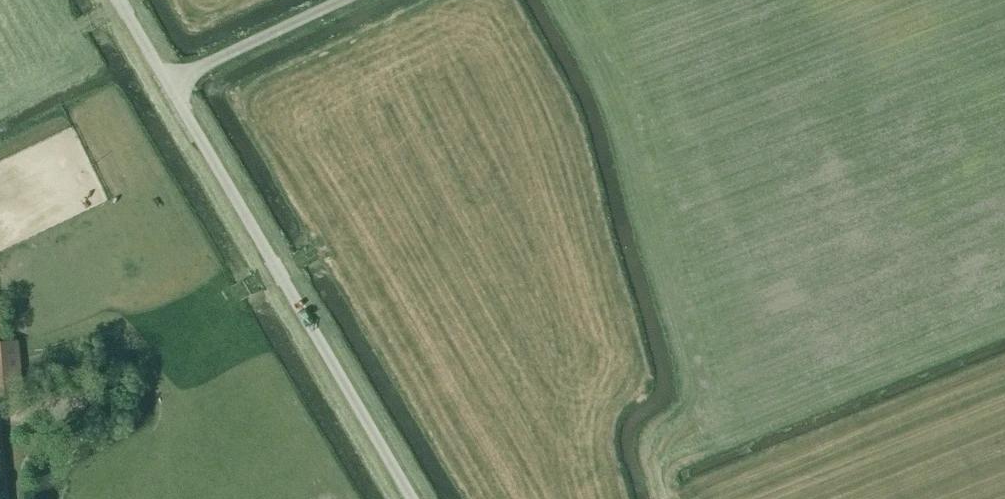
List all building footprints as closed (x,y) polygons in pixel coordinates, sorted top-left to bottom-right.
[(13,395),(10,373),(16,372),(12,343),(0,344),(0,396),(13,395)]
